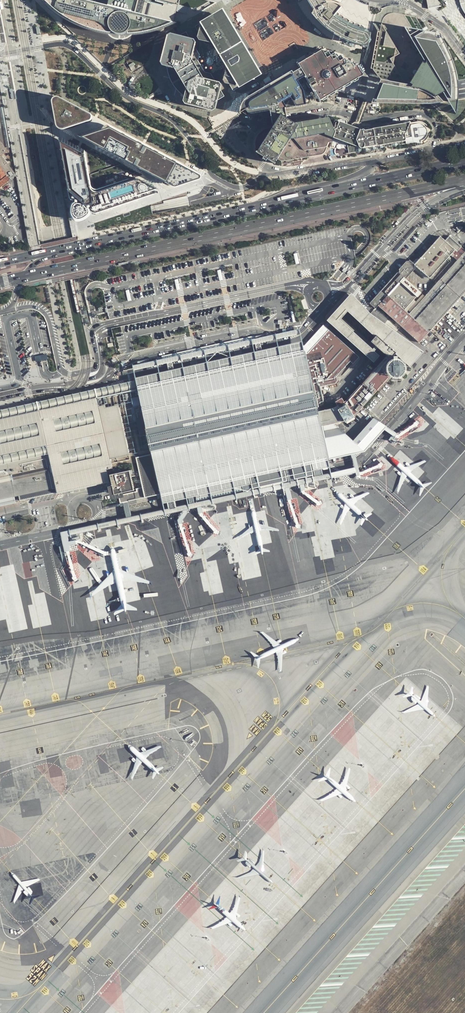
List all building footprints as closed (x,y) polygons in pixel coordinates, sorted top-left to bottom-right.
[(174,20),(148,13),(152,0),(42,0),(46,4),(53,9),(63,17),(75,23),(85,27),(95,30),(104,31),(110,32),(110,31),(112,31),(114,33),(117,34),(121,34),(123,34),(125,33),(127,33),(128,33),(134,33),(141,31),(148,30),(153,29),(158,27),(165,25),(171,22),(174,20)] [(148,13),(174,20),(179,0),(152,0),(148,13)] [(369,34),(361,26),(339,14),(337,11),(339,8),(336,4),(326,4),(324,0),(303,0),(303,1),(308,9),(312,14),(312,15),(315,19),(316,18),(322,24),(329,31),(335,35),(334,35),(338,37),(338,36),(347,41),(346,43),(343,42),(343,43),(355,47),(356,46),(353,45),(353,44),(366,47),(369,34)] [(440,6),(439,0),(427,0),(428,8),(440,6)] [(464,103),(464,96),(457,96),(456,77),(453,63),(445,46),(438,32),(416,17),(398,13),(389,13),(381,19),(371,68),(380,80),(370,103),(435,103),(453,118),(456,116),(464,106),(464,103)] [(230,26),(216,14),(213,19),(207,23),(203,22),(197,26),(199,31),(200,32),(199,37),(201,40),(205,41),(207,44),(222,47),(228,57),(225,73),(226,75),(225,79),(227,83),(232,84),(235,90),(242,86),(242,82),(249,79),(255,78),(251,60),(245,45),(235,31),(230,26)] [(196,47),(198,43),(196,39),(190,38),(187,32),(182,35),(173,32),(169,35),(162,61),(164,65),(168,66),(169,70),(170,74),(173,81),(176,87),(183,95),(186,96),(185,100),(187,103),(213,110),(217,108),(219,98),(225,95),(222,90),(223,85),(221,81),(216,80),(196,47)] [(245,112),(249,112),(270,109),(280,108),(285,107),(315,102),(321,99),(323,99),(327,97),(327,95),(328,94),(330,95),(335,92),(335,90),(338,91),(343,88),(343,86),(344,85),(346,86),(350,83),(351,82),(352,81),(354,81),(358,78),(358,77),(362,75),(362,71),(362,70),(360,66),(356,64),(354,65),(352,63),(348,62),(346,62),(341,54),(337,56),(334,52),(331,54),(328,50),(324,52),(322,49),(249,93),(250,95),(246,97),(242,102),(240,107),(240,111),(243,110),(245,112)] [(57,103),(61,124),(61,125),(65,127),(66,128),(68,127),(89,120),(90,119),(91,117),(90,117),(89,116),(62,101),(60,101),(58,102),(57,103)] [(273,126),(295,123),(287,118),(285,107),(280,108),(270,109),(273,126)] [(330,117),(295,123),(273,126),(274,129),(272,131),(271,133),(265,129),(260,131),(257,135),(255,140),(255,146),(256,148),(259,150),(257,152),(260,154),(261,153),(262,154),(263,154),(265,155),(264,157),(267,160),(269,157),(270,158),(270,159),(272,160),(271,161),(275,163),(278,159),(281,160),(285,161),(289,160),(323,154),(325,151),(329,142),(332,142),(330,147),(334,148),(336,147),(339,145),(341,144),(343,145),(344,146),(345,148),(348,148),(349,152),(356,151),(364,154),(426,143),(428,140),(430,138),(432,134),(432,130),(431,127),(429,124),(426,120),(422,119),(419,119),(360,128),(359,129),(351,127),(346,125),(347,121),(346,119),(340,117),(333,116),(330,117)] [(111,127),(110,126),(80,136),(85,139),(170,184),(172,184),(194,176),(196,175),(196,174),(184,166),(111,127)] [(17,175),(2,154),(9,150),(0,138),(0,188),(17,175)] [(84,152),(64,142),(76,207),(75,208),(75,211),(76,213),(77,214),(79,215),(81,215),(84,214),(86,212),(154,194),(153,190),(157,189),(139,179),(103,188),(98,189),(96,190),(94,189),(92,188),(91,186),(90,184),(84,152)] [(408,258),(369,303),(375,308),(378,305),(419,343),(464,291),(464,250),(449,236),(445,240),(439,235),(414,264),(408,258)] [(351,293),(326,320),(373,362),(379,356),(374,351),(378,347),(376,345),(373,349),(339,319),(348,311),(374,337),(376,334),(396,352),(395,353),(410,367),(423,351),(370,313),(351,293)] [(307,353),(328,330),(323,325),(303,346),(304,350),(305,354),(307,353)] [(295,329),(133,364),(135,370),(301,334),(300,328),(295,329)] [(307,353),(305,354),(311,383),(318,382),(319,387),(335,383),(337,380),(336,376),(350,361),(352,363),(359,357),(328,330),(307,353)] [(374,337),(370,341),(376,345),(378,347),(387,355),(390,358),(395,353),(396,352),(376,334),(374,337)] [(224,367),(304,350),(303,346),(302,341),(134,377),(135,380),(135,382),(136,385),(184,375),(224,367)] [(136,457),(142,486),(144,496),(120,502),(120,503),(122,503),(125,517),(68,529),(68,531),(60,532),(65,553),(70,551),(69,546),(76,544),(75,540),(68,542),(67,536),(158,517),(182,512),(176,519),(178,524),(182,523),(182,520),(186,513),(186,510),(196,508),(198,514),(202,513),(201,507),(284,488),(287,500),(292,499),(289,487),(298,485),(300,491),(305,490),(303,484),(354,472),(353,467),(330,472),(328,459),(352,454),(356,476),(359,475),(355,453),(364,451),(384,429),(394,436),(397,433),(373,417),(353,440),(333,422),(320,425),(318,411),(313,390),(312,391),(311,383),(305,354),(304,350),(224,367),(184,375),(136,385),(137,388),(75,402),(33,411),(0,418),(0,506),(58,493),(109,483),(106,469),(112,468),(110,458),(150,450),(151,454),(136,457)] [(345,401),(344,402),(346,405),(347,404),(353,415),(356,412),(388,377),(384,373),(387,369),(387,366),(388,364),(390,361),(392,360),(390,358),(387,355),(347,399),(345,401)] [(404,364),(402,361),(400,360),(397,359),(394,359),(392,360),(390,361),(388,364),(387,366),(387,369),(388,372),(390,374),(392,376),(395,377),(397,377),(400,376),(402,374),(404,372),(405,369),(405,366),(404,364)] [(33,411),(137,388),(136,385),(135,382),(135,380),(0,409),(0,418),(33,411)] [(339,408),(337,409),(343,419),(345,422),(354,417),(353,415),(347,404),(346,405),(344,402),(342,398),(335,402),(337,406),(338,406),(339,408)] [(333,408),(318,411),(320,425),(333,422),(339,421),(343,419),(337,409),(339,408),(338,406),(337,406),(336,407),(333,408)] [(129,470),(110,474),(112,485),(114,493),(122,492),(134,490),(129,470)] [(114,493),(112,485),(108,486),(111,499),(119,497),(123,496),(122,494),(122,492),(114,493)] [(144,496),(142,486),(136,488),(136,490),(122,494),(123,496),(119,497),(120,502),(144,496)]
